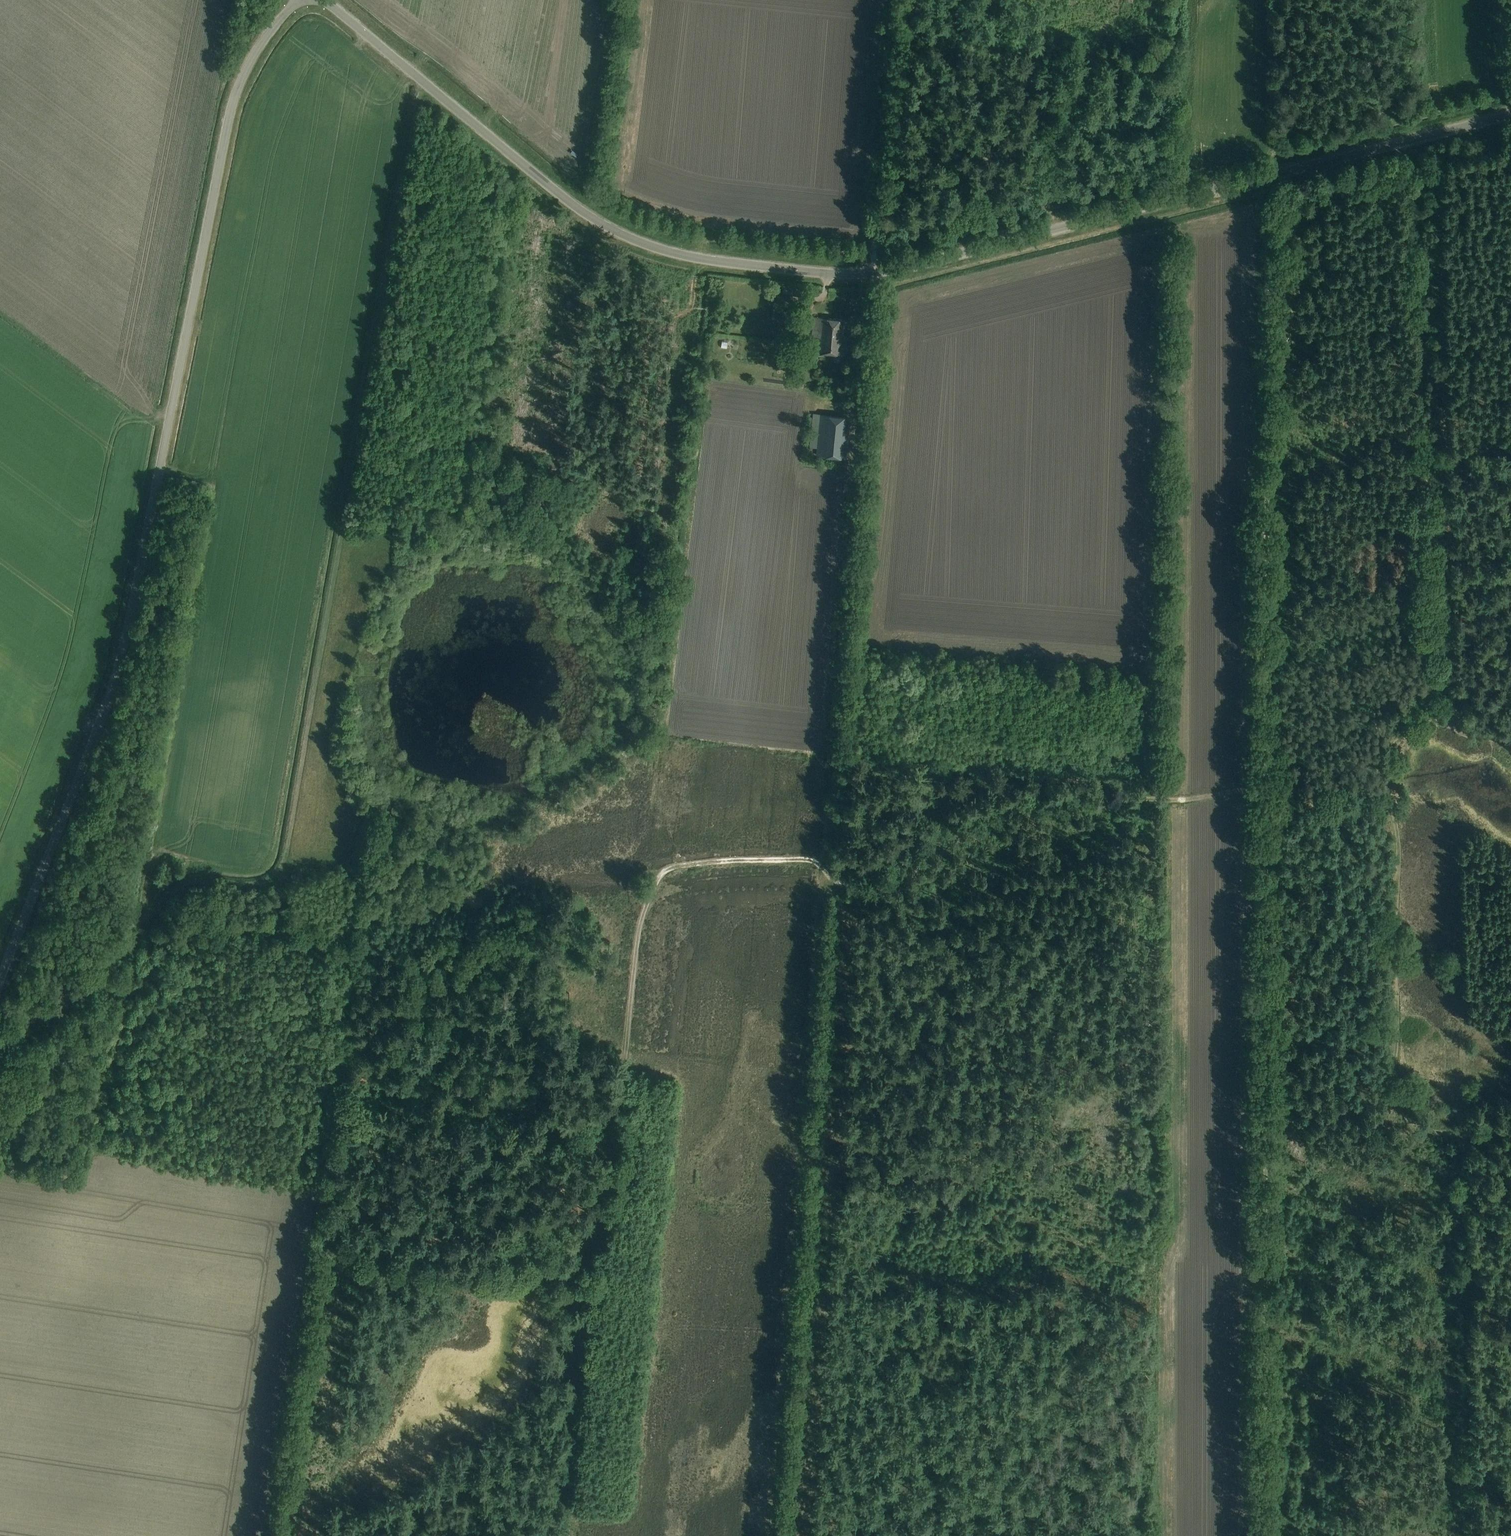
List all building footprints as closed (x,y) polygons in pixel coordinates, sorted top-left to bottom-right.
[(777,323),(788,323),(789,312),(778,312),(777,323)] [(803,316),(802,326),(803,326),(803,331),(809,331),(809,326),(810,327),(811,316),(803,316)] [(846,320),(815,317),(813,336),(820,337),(818,353),(846,356),(848,335),(845,334),(846,320)] [(813,414),(810,448),(817,448),(817,456),(846,458),(850,417),(813,414)]
